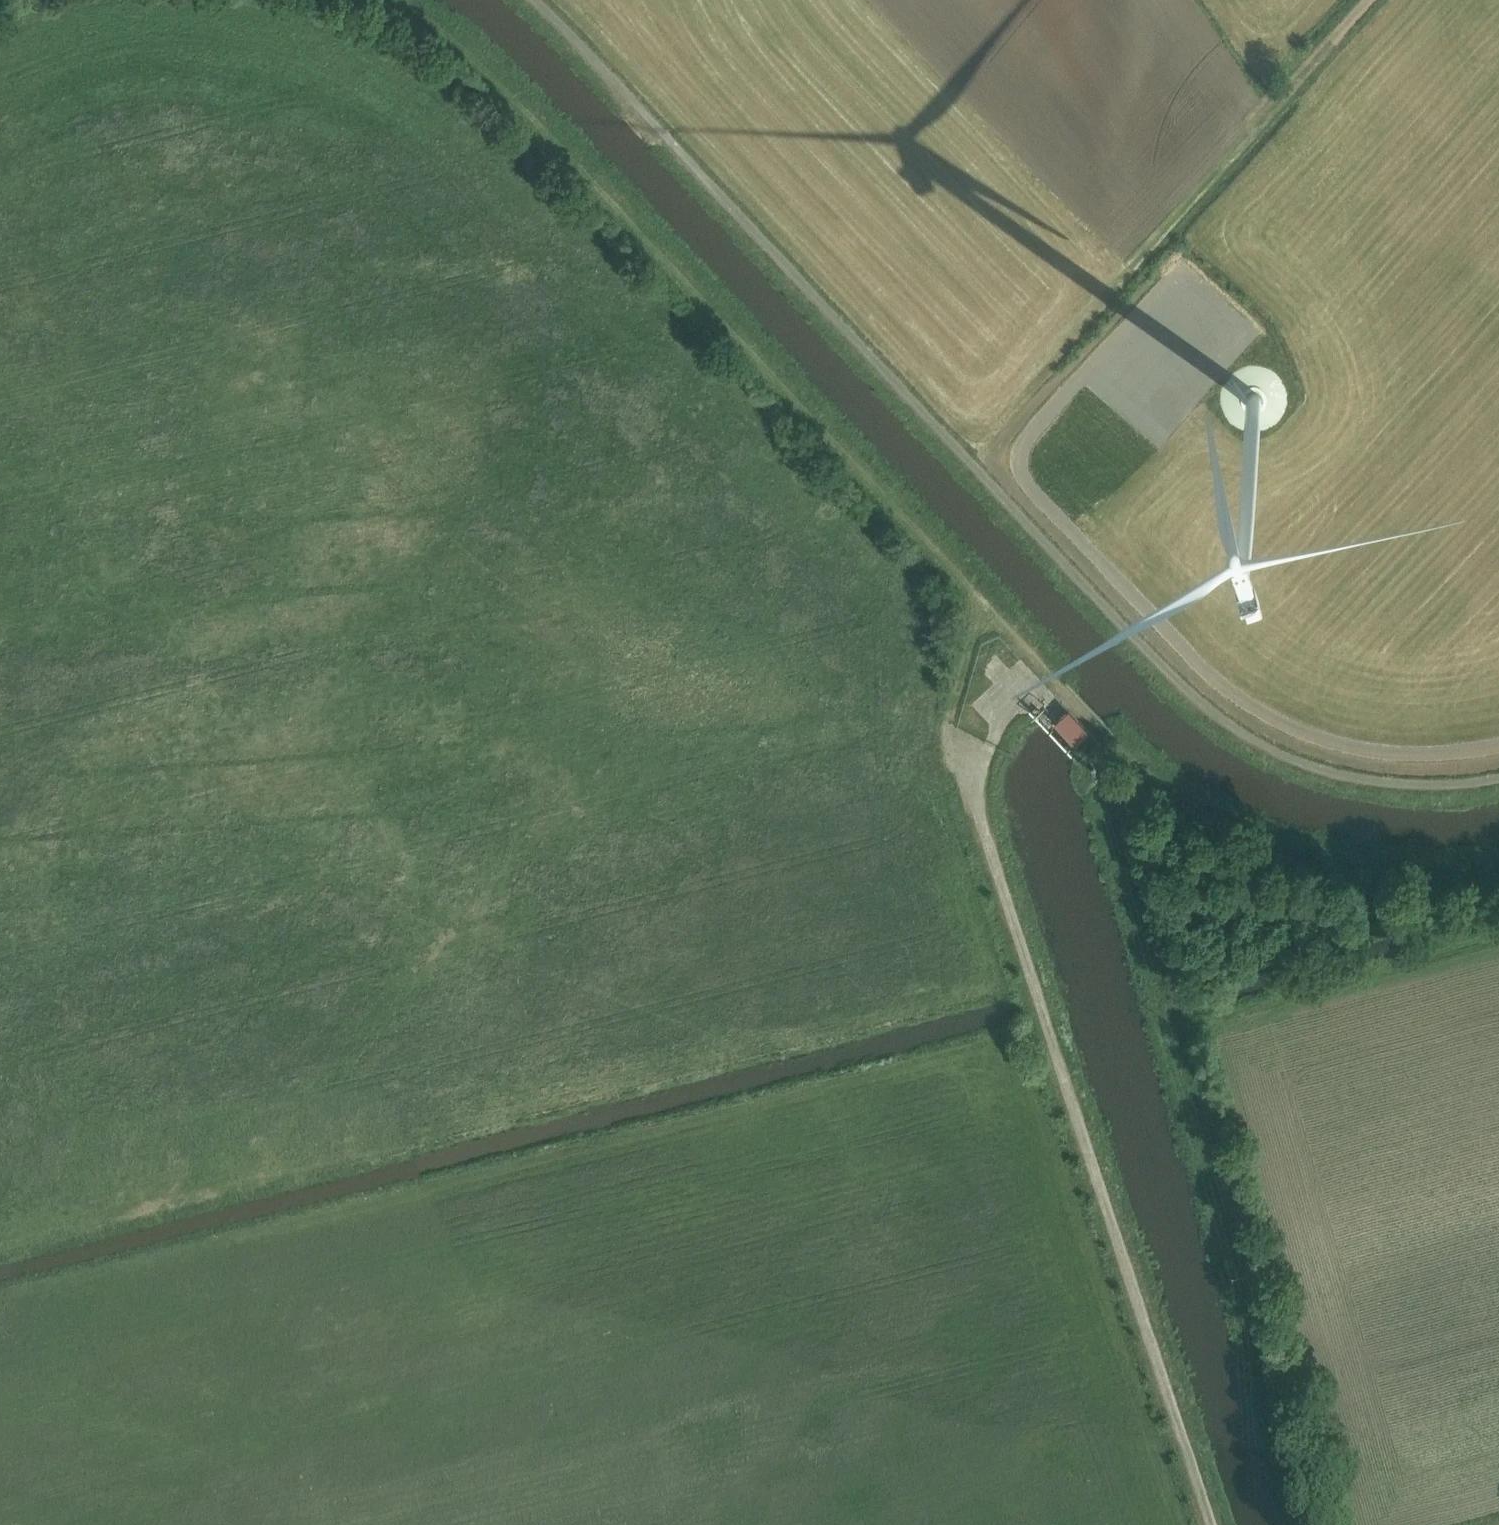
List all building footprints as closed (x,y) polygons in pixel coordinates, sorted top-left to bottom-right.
[(1244,396),(1243,400),(1244,404),(1246,407),(1249,409),(1252,410),(1256,410),(1259,409),(1262,407),(1264,404),(1265,400),(1264,396),(1262,393),(1259,391),(1256,390),(1252,390),(1249,391),(1246,393),(1244,396)]
